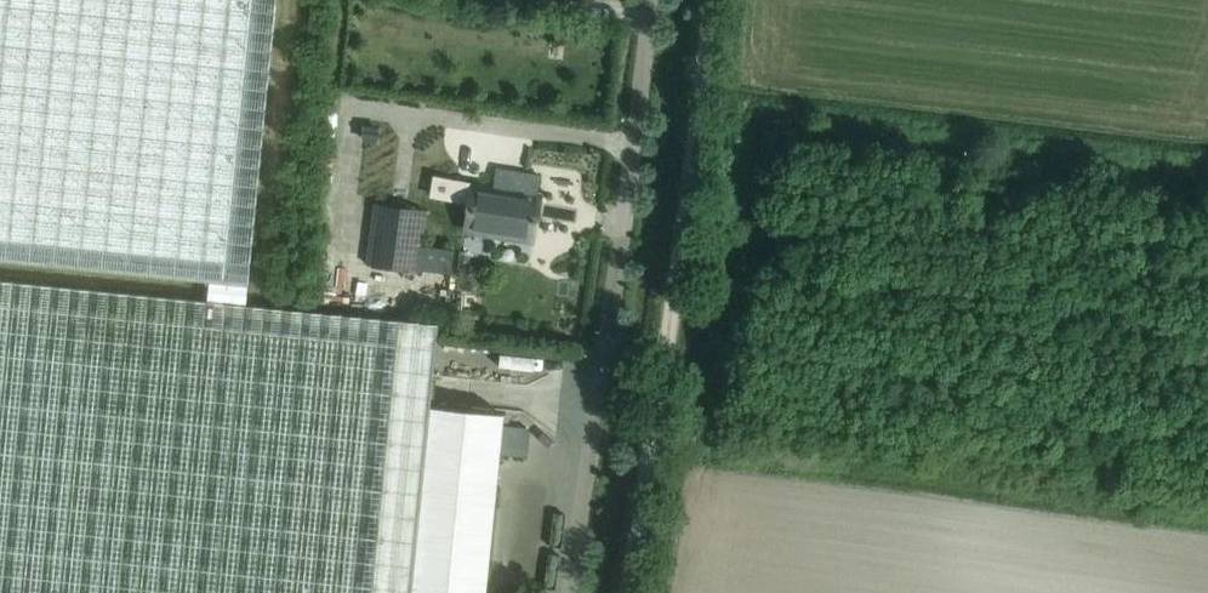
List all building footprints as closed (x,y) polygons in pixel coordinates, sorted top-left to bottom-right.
[(245,307),(276,0),(0,0),(0,260),(209,281),(207,303),(245,307)] [(530,0),(504,0),(504,9),(529,12),(530,0)] [(365,127),(364,137),(376,139),(377,129),(365,127)] [(562,240),(565,220),(532,215),(539,176),(498,169),(494,193),(475,190),(469,226),(529,236),(562,240)] [(376,206),(367,265),(417,272),(419,262),(452,266),(454,252),(421,247),(425,212),(376,206)] [(503,234),(501,248),(518,250),(520,236),(503,234)] [(504,417),(431,410),(439,327),(245,307),(207,303),(0,281),(0,592),(485,592),(504,417)] [(411,283),(410,301),(459,303),(460,285),(411,283)]
